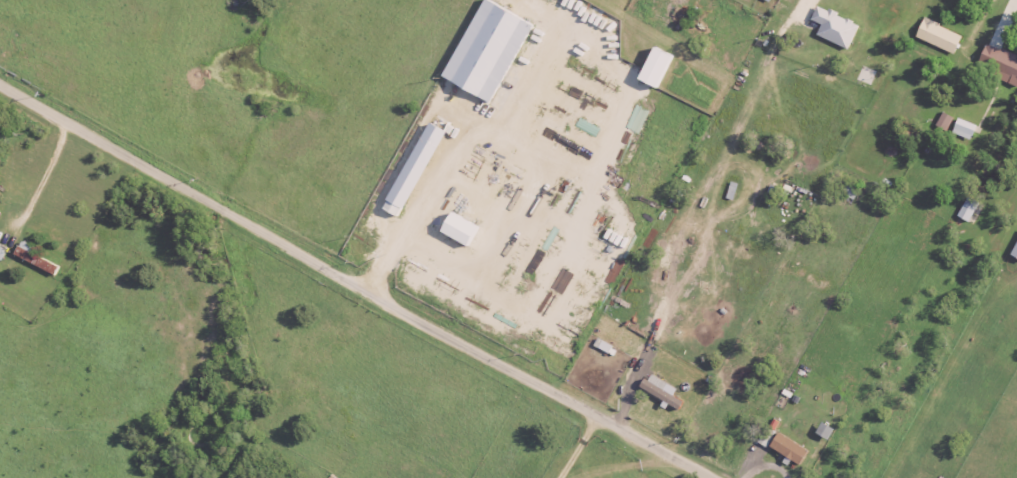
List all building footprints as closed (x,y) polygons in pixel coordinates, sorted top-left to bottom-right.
[(484,0),(481,0),(441,78),(491,103),(531,23),(484,0)] [(847,50),(858,24),(826,11),(815,6),(810,20),(820,25),(815,36),(847,50)] [(914,39),(954,53),(961,34),(921,19),(914,39)] [(1014,60),(1016,56),(985,43),(977,63),(1010,76),(1007,84),(1016,88),(1016,61),(1014,60)] [(670,55),(652,47),(638,80),(657,88),(670,55)] [(952,118),(942,112),(934,125),(944,131),(952,118)] [(447,122),(430,113),(383,211),(400,219),(447,122)] [(951,133),(970,140),(975,125),(956,118),(951,133)] [(839,196),(852,202),(859,187),(846,181),(839,196)] [(736,183),(729,182),(726,198),(733,200),(736,183)] [(957,217),(968,223),(977,203),(965,197),(957,217)] [(477,227),(450,212),(440,232),(466,247),(477,227)] [(13,256),(54,275),(58,267),(37,256),(40,250),(20,241),(13,256)] [(609,353),(612,345),(595,340),(593,348),(609,353)] [(640,388),(677,410),(682,402),(672,396),(675,389),(648,374),(640,388)] [(827,440),(833,430),(821,422),(814,433),(827,440)] [(769,447),(798,465),(807,451),(777,433),(769,447)]
